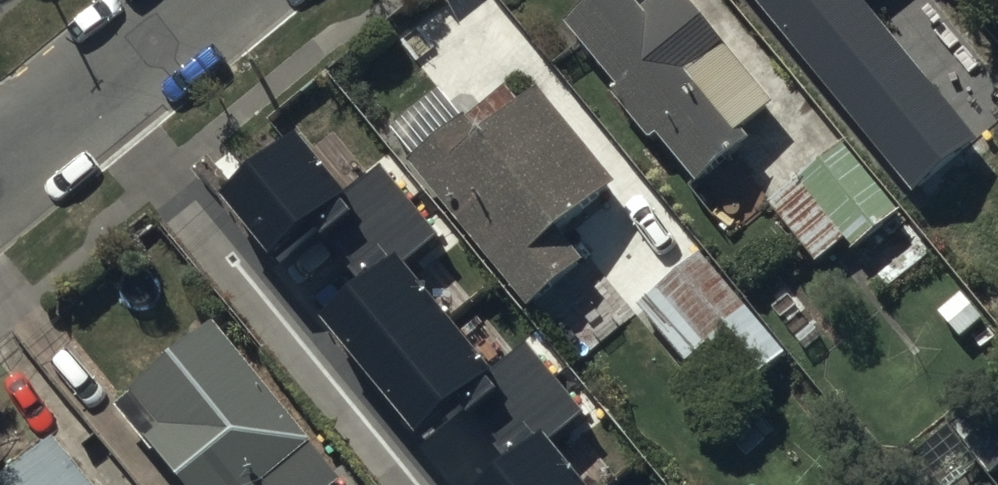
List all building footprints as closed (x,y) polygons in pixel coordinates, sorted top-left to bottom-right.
[(688,0),(652,0),(641,8),(634,0),(590,0),(566,20),(617,84),(609,90),(648,137),(655,131),(695,180),(748,137),(741,127),(772,103),(688,0)] [(792,31),(783,38),(842,112),(913,56),(869,0),(767,0),(792,31)] [(987,9),(997,23),(997,0),(987,9)] [(950,120),(997,179),(997,82),(950,120)] [(416,156),(408,163),(528,304),(584,257),(557,225),(613,178),(537,88),(521,102),(507,86),(469,118),(465,113),(461,116),(436,87),(390,126),(416,156)] [(899,210),(842,140),(767,201),(816,262),(846,238),(853,247),(899,210)] [(445,304),(355,191),(274,256),(301,289),(288,299),(377,412),(450,354),(424,321),(445,304)] [(775,335),(700,249),(638,303),(685,357),(715,331),(743,363),(775,335)] [(214,319),(130,387),(133,390),(114,405),(150,449),(155,446),(186,484),(332,484),(341,478),(214,319)] [(54,437),(0,483),(0,484),(95,484),(54,437)]
